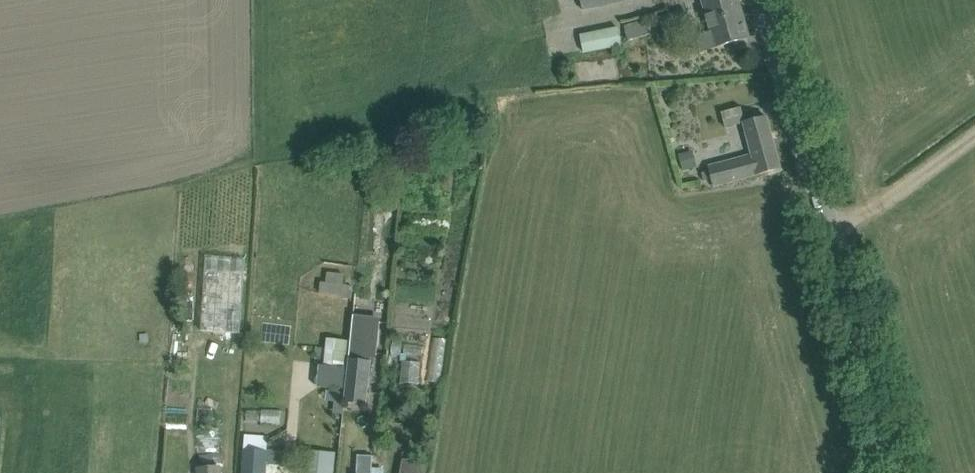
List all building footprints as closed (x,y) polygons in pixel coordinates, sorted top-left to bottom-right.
[(623,0),(581,0),(583,9),(623,0)] [(738,0),(703,0),(712,32),(700,36),(704,51),(748,38),(738,0)] [(659,17),(663,30),(688,24),(684,11),(659,17)] [(628,40),(648,34),(644,20),(624,26),(628,40)] [(622,45),(619,27),(572,36),(575,54),(622,45)] [(714,186),(762,173),(781,167),(767,117),(743,123),(752,155),(709,166),(714,186)] [(737,124),(729,125),(735,154),(744,152),(737,124)] [(697,166),(692,150),(678,154),(683,170),(697,166)] [(238,330),(240,267),(211,266),(209,330),(238,330)] [(324,280),(308,279),(308,292),(346,294),(346,273),(324,272),(324,280)] [(354,314),(345,403),(366,405),(371,351),(377,352),(381,316),(354,314)] [(327,340),(324,366),(347,368),(350,342),(327,340)] [(344,395),(336,394),(333,431),(341,432),(344,395)] [(261,428),(261,424),(278,426),(280,411),(263,409),(262,413),(247,412),(245,427),(261,428)] [(243,472),(267,472),(268,464),(279,464),(280,452),(268,451),(268,441),(269,435),(245,433),(245,450),(243,472)] [(385,449),(373,449),(371,472),(383,472),(385,449)]
